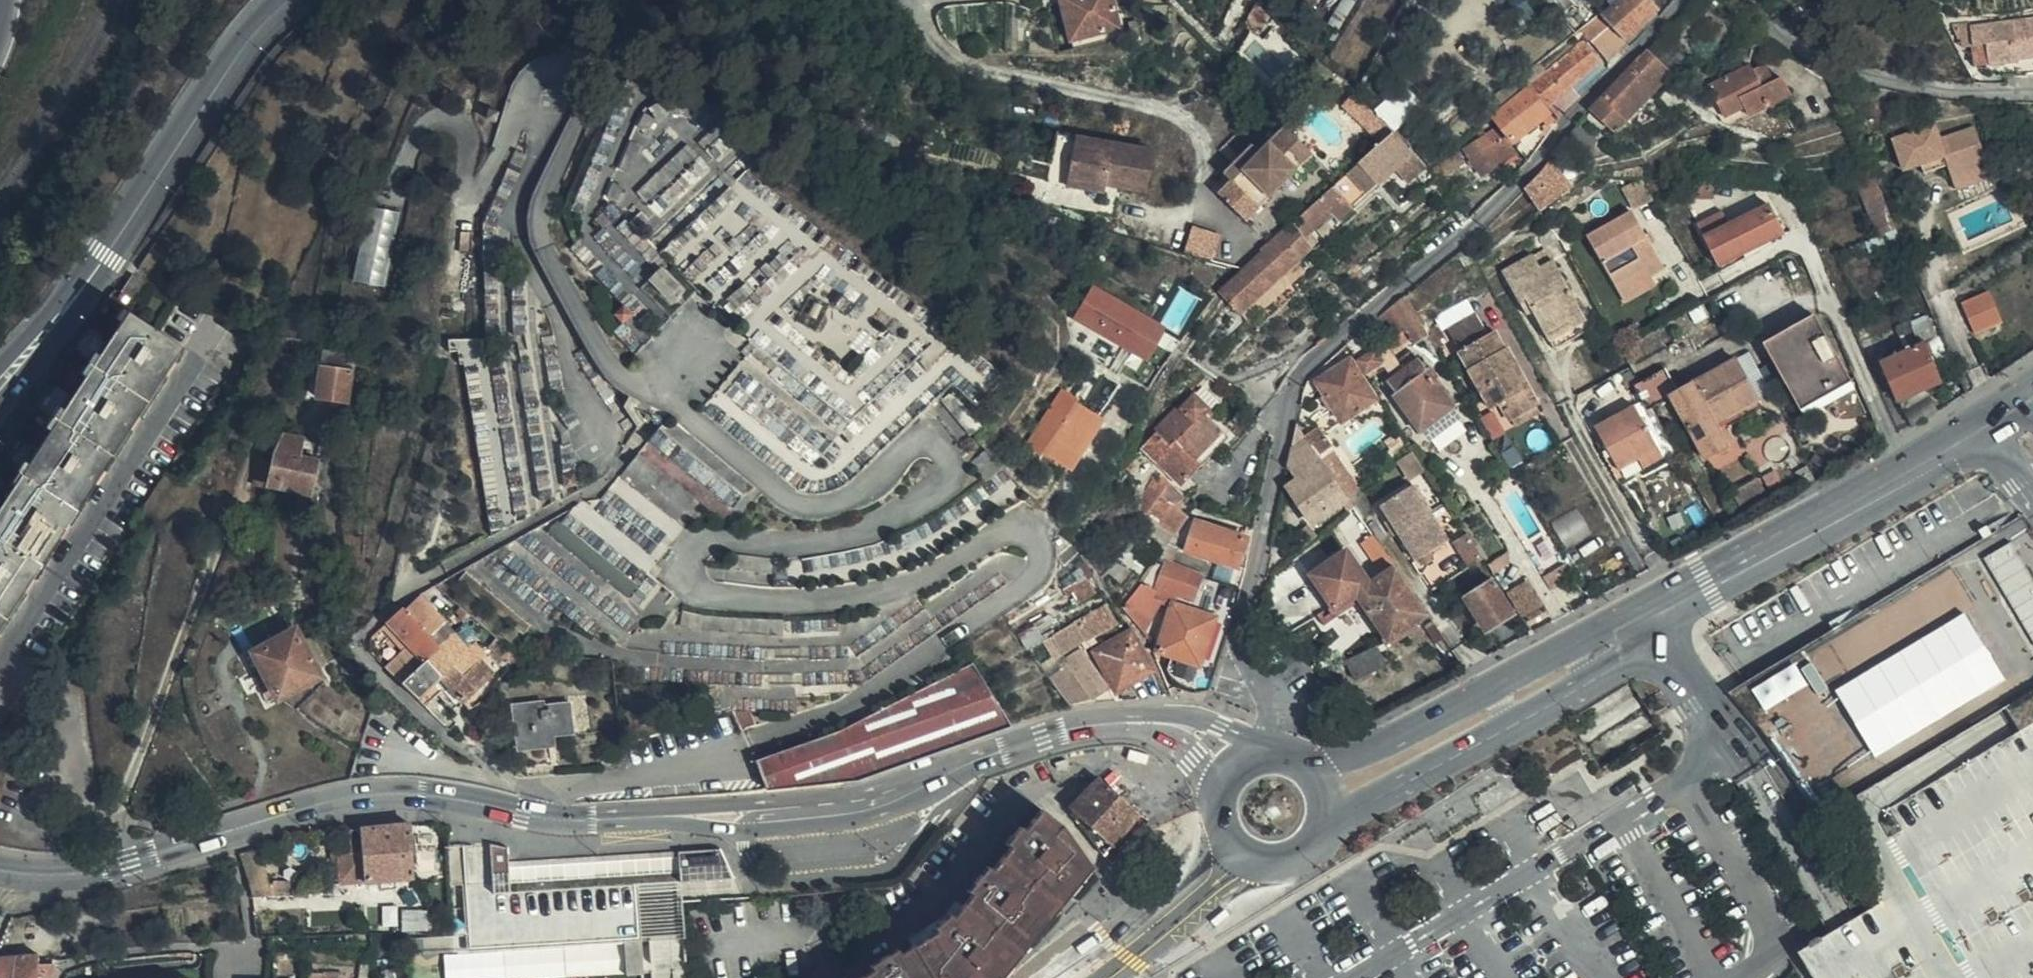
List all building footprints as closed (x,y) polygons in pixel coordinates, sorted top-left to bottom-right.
[(1110,0),(1059,0),(1069,39),(1116,27),(1110,0)] [(1602,19),(1623,42),(1656,10),(1646,0),(1622,0),(1602,19)] [(1251,16),(1250,18),(1266,27),(1273,21),(1275,14),(1264,5),(1251,16)] [(1602,19),(1599,16),(1579,31),(1608,60),(1625,43),(1623,42),(1602,19)] [(2027,75),(2032,74),(2032,21),(2022,23),(2027,75)] [(2025,75),(2027,75),(2022,23),(1970,29),(1972,48),(1975,66),(2015,61),(2015,59),(2024,59),(2025,75)] [(1951,26),(1952,39),(1961,39),(1962,48),(1972,48),(1970,29),(1970,24),(1951,26)] [(1601,61),(1583,43),(1531,86),(1547,106),(1601,61)] [(1668,76),(1644,54),(1614,86),(1638,108),(1651,95),(1668,76)] [(1521,78),(1527,85),(1545,71),(1540,64),(1521,78)] [(1707,86),(1725,119),(1743,110),(1747,118),(1790,96),(1781,78),(1773,81),(1764,66),(1753,71),(1749,65),(1707,86)] [(1376,114),(1393,132),(1423,105),(1405,86),(1376,114)] [(1638,108),(1614,86),(1592,109),(1591,111),(1615,132),(1638,108)] [(1514,143),(1540,121),(1548,114),(1528,89),(1494,117),(1514,143)] [(1743,110),(1725,119),(1725,120),(1731,127),(1747,118),(1743,110)] [(1548,114),(1540,121),(1545,127),(1552,120),(1548,114)] [(1933,126),(1893,140),(1903,171),(1919,166),(1929,162),(1933,172),(1947,167),(1951,179),(1988,166),(1975,128),(1938,141),(1933,126)] [(1597,141),(1578,127),(1551,160),(1558,165),(1559,165),(1571,150),(1582,157),(1597,141)] [(1232,182),(1220,195),(1246,222),(1313,155),(1286,128),(1261,153),(1232,182)] [(1514,153),(1496,131),(1465,150),(1481,175),(1514,153)] [(1067,186),(1076,137),(1056,133),(1048,183),(1067,186)] [(1392,133),(1293,224),(1303,239),(1330,215),(1337,221),(1412,154),(1392,133)] [(1146,192),(1153,150),(1076,137),(1067,186),(1104,193),(1106,185),(1146,192)] [(1261,153),(1254,147),(1225,175),(1232,182),(1261,153)] [(1432,168),(1449,193),(1450,195),(1457,191),(1445,175),(1463,162),(1455,152),(1432,168)] [(1929,162),(1919,166),(1922,176),(1933,172),(1929,162)] [(1567,189),(1547,165),(1544,169),(1525,190),(1539,211),(1567,189)] [(1988,166),(1951,179),(1955,191),(1992,177),(1988,166)] [(1869,167),(1854,174),(1880,235),(1895,230),(1869,167)] [(1651,201),(1639,178),(1620,187),(1633,210),(1651,201)] [(1709,185),(1687,185),(1688,197),(1709,197),(1709,185)] [(364,205),(358,281),(392,284),(398,208),(364,205)] [(1697,225),(1714,260),(1739,247),(1744,254),(1782,235),(1768,206),(1729,226),(1722,213),(1697,225)] [(1587,237),(1615,286),(1646,268),(1651,277),(1664,269),(1632,213),(1587,237)] [(1293,224),(1261,252),(1263,256),(1223,292),(1241,312),(1281,275),(1297,262),(1311,249),(1303,239),(1293,224)] [(1195,226),(1188,250),(1215,258),(1222,233),(1195,226)] [(1739,247),(1714,260),(1718,267),(1744,254),(1739,247)] [(1501,271),(1520,304),(1526,300),(1533,313),(1548,339),(1584,320),(1552,261),(1539,268),(1531,254),(1501,271)] [(1297,262),(1281,275),(1288,283),(1304,269),(1297,262)] [(664,268),(652,279),(675,301),(686,290),(664,268)] [(1646,268),(1615,286),(1624,302),(1655,284),(1651,277),(1646,268)] [(151,288),(132,275),(122,291),(141,303),(151,288)] [(1281,275),(1241,312),(1248,319),(1288,283),(1281,275)] [(1150,323),(1092,286),(1074,315),(1132,352),(1145,360),(1163,331),(1150,323)] [(2001,323),(1988,293),(1961,304),(1974,334),(2001,323)] [(1428,336),(1404,297),(1402,298),(1380,317),(1393,339),(1405,331),(1410,339),(1414,345),(1428,336)] [(1526,300),(1520,304),(1527,315),(1533,313),(1526,300)] [(631,314),(622,305),(613,314),(622,323),(631,314)] [(127,313),(51,428),(53,543),(181,348),(127,313)] [(1500,405),(1507,417),(1530,404),(1520,385),(1525,382),(1517,369),(1506,349),(1504,350),(1493,333),(1487,336),(1473,313),(1446,329),(1454,343),(1463,338),(1475,356),(1464,364),(1491,410),(1500,405)] [(1762,345),(1794,400),(1826,381),(1829,388),(1848,377),(1814,316),(1762,345)] [(1590,329),(1584,320),(1548,339),(1554,349),(1590,329)] [(1405,331),(1393,339),(1386,343),(1391,352),(1410,339),(1405,331)] [(495,393),(485,334),(460,338),(490,515),(524,510),(521,493),(537,491),(535,479),(508,484),(502,447),(498,447),(493,416),(509,413),(505,391),(495,393)] [(1457,352),(1464,364),(1475,356),(1463,338),(1454,343),(1459,351),(1457,352)] [(1391,352),(1386,343),(1374,351),(1382,364),(1388,375),(1400,366),(1391,352)] [(754,356),(746,345),(740,351),(745,356),(744,356),(754,356)] [(1937,382),(1922,346),(1884,364),(1900,399),(1937,382)] [(346,401),(352,354),(322,350),(316,398),(346,401)] [(1373,350),(1355,361),(1358,365),(1365,375),(1382,364),(1374,351),(1373,350)] [(1384,378),(1421,431),(1423,429),(1452,409),(1453,407),(1416,355),(1400,366),(1388,375),(1384,378)] [(1333,409),(1341,423),(1375,401),(1354,368),(1358,365),(1355,361),(1353,357),(1348,360),(1315,382),(1323,395),(1333,409)] [(1735,361),(1676,394),(1670,398),(1682,420),(1705,459),(1726,446),(1718,432),(1714,425),(1757,400),(1735,361)] [(1663,370),(1638,384),(1652,409),(1665,401),(1670,398),(1676,394),(1663,370)] [(1826,381),(1794,400),(1800,411),(1851,382),(1848,377),(1829,388),(1826,381)] [(1530,404),(1536,401),(1525,382),(1520,385),(1530,404)] [(1652,409),(1638,384),(1633,387),(1646,411),(1652,409)] [(1073,471),(1108,415),(1062,387),(1027,442),(1073,471)] [(1228,439),(1208,420),(1203,415),(1208,409),(1194,395),(1178,410),(1175,407),(1153,430),(1156,434),(1142,448),(1179,486),(1228,439)] [(1323,395),(1312,403),(1321,417),(1333,409),(1323,395)] [(1670,398),(1665,401),(1677,423),(1682,420),(1670,398)] [(1761,407),(1757,400),(1714,425),(1718,432),(1761,407)] [(1530,404),(1507,417),(1509,421),(1533,408),(1530,404)] [(1618,471),(1636,460),(1656,450),(1633,406),(1594,427),(1618,471)] [(1533,408),(1509,421),(1513,428),(1540,414),(1536,407),(1533,408)] [(1203,415),(1208,420),(1213,414),(1208,409),(1203,415)] [(1452,409),(1423,429),(1430,439),(1458,419),(1452,409)] [(1650,419),(1656,416),(1652,409),(1646,411),(1650,419)] [(1304,437),(1296,425),(1287,470),(1296,482),(1285,489),(1311,526),(1340,506),(1347,515),(1354,509),(1348,501),(1332,477),(1304,437)] [(1317,427),(1304,437),(1332,477),(1345,468),(1317,427)] [(53,543),(51,428),(0,507),(0,625),(53,543)] [(271,463),(268,480),(310,488),(315,461),(298,457),(301,440),(281,436),(272,456),(271,463)] [(1393,437),(1385,443),(1391,451),(1399,445),(1393,437)] [(1656,450),(1636,460),(1643,470),(1662,459),(1656,450)] [(267,486),(268,480),(271,463),(262,461),(251,485),(267,488),(267,486)] [(1345,468),(1332,477),(1348,501),(1358,494),(1360,491),(1345,468)] [(576,484),(575,471),(563,472),(563,485),(576,484)] [(1157,494),(1174,507),(1182,499),(1155,472),(1135,508),(1143,513),(1157,494)] [(310,488),(268,480),(267,486),(309,494),(310,488)] [(1416,562),(1419,560),(1447,541),(1412,487),(1381,508),(1416,562)] [(1139,520),(1145,524),(1150,518),(1173,535),(1187,517),(1174,507),(1157,494),(1143,513),(1139,520)] [(1371,512),(1358,494),(1348,501),(1354,509),(1361,520),(1371,512)] [(1347,515),(1344,518),(1362,543),(1373,536),(1361,520),(1354,509),(1347,515)] [(1118,520),(1109,512),(1097,527),(1105,534),(1118,520)] [(1816,639),(1831,665),(1901,623),(1918,648),(2004,596),(2015,590),(2032,578),(2032,527),(2024,515),(1890,597),(1822,636),(1816,639)] [(1145,524),(1138,534),(1160,552),(1166,544),(1173,535),(1150,518),(1145,524)] [(1237,568),(1246,539),(1195,523),(1186,551),(1237,568)] [(1373,536),(1362,543),(1385,575),(1370,586),(1346,553),(1311,577),(1332,606),(1317,617),(1325,626),(1348,611),(1344,606),(1358,597),(1389,641),(1428,616),(1373,536)] [(1447,541),(1419,560),(1423,565),(1433,558),(1437,563),(1453,552),(1447,541)] [(1160,552),(1154,560),(1158,562),(1171,567),(1175,554),(1178,549),(1166,544),(1160,552)] [(1074,550),(1069,546),(1061,553),(1062,565),(1077,553),(1074,550)] [(1171,567),(1202,580),(1207,567),(1175,554),(1171,567)] [(1152,598),(1159,601),(1171,604),(1173,605),(1176,595),(1194,600),(1202,580),(1171,567),(1158,562),(1155,575),(1151,574),(1148,590),(1153,591),(1152,598)] [(1550,590),(1573,576),(1567,566),(1543,579),(1550,590)] [(1124,595),(1137,579),(1128,572),(1115,588),(1124,595)] [(1151,574),(1122,609),(1141,633),(1159,601),(1152,598),(1153,591),(1148,590),(1151,574)] [(1511,614),(1488,578),(1483,581),(1488,587),(1467,601),(1486,630),(1511,614)] [(1090,591),(1084,579),(1061,591),(1068,604),(1090,591)] [(1210,615),(1219,584),(1202,580),(1194,600),(1176,595),(1173,605),(1210,615)] [(1163,621),(1153,651),(1166,655),(1164,663),(1175,687),(1191,691),(1208,689),(1238,590),(1219,584),(1210,615),(1173,605),(1171,604),(1166,622),(1163,621)] [(402,607),(387,621),(408,645),(401,651),(384,667),(400,682),(437,648),(443,641),(454,632),(418,595),(403,608),(402,607)] [(1388,650),(1431,621),(1428,616),(1389,641),(1358,597),(1344,606),(1348,611),(1357,605),(1388,650)] [(1084,641),(1092,637),(1116,624),(1110,614),(1104,605),(1073,622),(1075,626),(1084,641)] [(408,645),(387,621),(379,628),(401,651),(408,645)] [(1034,626),(1017,634),(1026,648),(1043,639),(1042,638),(1034,626)] [(1060,654),(1079,644),(1084,641),(1075,626),(1045,643),(1054,657),(1060,654)] [(295,631),(254,653),(277,696),(317,675),(295,631)] [(1117,692),(1153,671),(1131,632),(1095,653),(1117,692)] [(1079,644),(1083,650),(1095,643),(1092,637),(1084,641),(1079,644)] [(1816,639),(1804,647),(1821,672),(1831,665),(1816,639)] [(464,663),(443,641),(437,648),(452,665),(457,669),(464,663)] [(1767,739),(1768,740),(1778,734),(1760,709),(1821,672),(1804,647),(1730,694),(1767,739)] [(437,648),(400,682),(416,699),(427,688),(434,697),(441,691),(433,683),(439,677),(452,665),(437,648)] [(1386,665),(1377,648),(1348,661),(1355,679),(1386,665)] [(1068,666),(1091,699),(1105,689),(1079,652),(1065,661),(1068,666)] [(439,677),(460,702),(491,674),(479,660),(470,670),(463,676),(457,669),(452,665),(439,677)] [(470,670),(464,663),(457,669),(463,676),(470,670)] [(921,757),(1009,726),(972,664),(841,730),(755,760),(766,789),(853,781),(921,757)] [(1072,703),(1091,699),(1068,666),(1053,677),(1072,703)] [(1760,709),(1778,734),(1796,723),(1837,698),(1821,672),(1760,709)] [(416,699),(424,706),(434,697),(427,688),(416,699)] [(1859,797),(1859,828),(1882,903),(1801,952),(1816,977),(2032,977),(2032,693),(1859,797)] [(545,705),(544,701),(512,705),(518,748),(548,745),(548,735),(572,732),(569,702),(545,705)] [(1078,822),(1102,855),(1138,813),(1097,778),(1096,778),(1095,778),(1069,809),(1081,820),(1078,822)] [(1090,868),(1061,826),(1049,817),(1041,810),(1024,831),(1010,848),(991,870),(971,896),(953,918),(946,926),(936,932),(899,954),(872,971),(860,977),(1001,977),(1090,868)] [(349,829),(350,852),(338,853),(339,883),(380,880),(395,880),(412,879),(409,824),(349,829)] [(1010,848),(1024,831),(1019,827),(1005,844),(1010,848)] [(260,848),(239,854),(248,885),(269,878),(260,848)] [(510,861),(511,883),(646,877),(647,901),(684,899),(681,853),(510,861)] [(493,867),(489,864),(485,864),(480,866),(477,870),(478,875),(480,879),(485,881),(490,881),(493,879),(495,875),(495,870),(493,867)] [(966,892),(971,896),(991,870),(987,867),(966,892)] [(395,880),(380,880),(381,891),(395,890),(395,880)] [(428,912),(403,911),(402,928),(428,929),(428,912)] [(946,926),(953,918),(948,914),(941,923),(933,928),(936,932),(946,926)] [(638,973),(637,940),(505,945),(507,977),(638,973)] [(872,971),(899,954),(895,950),(869,966),(872,971)] [(51,969),(51,964),(37,964),(37,953),(13,956),(10,977),(51,977),(51,969)] [(197,963),(197,953),(178,954),(178,964),(197,963)] [(13,956),(0,957),(0,977),(10,977),(13,956)]
